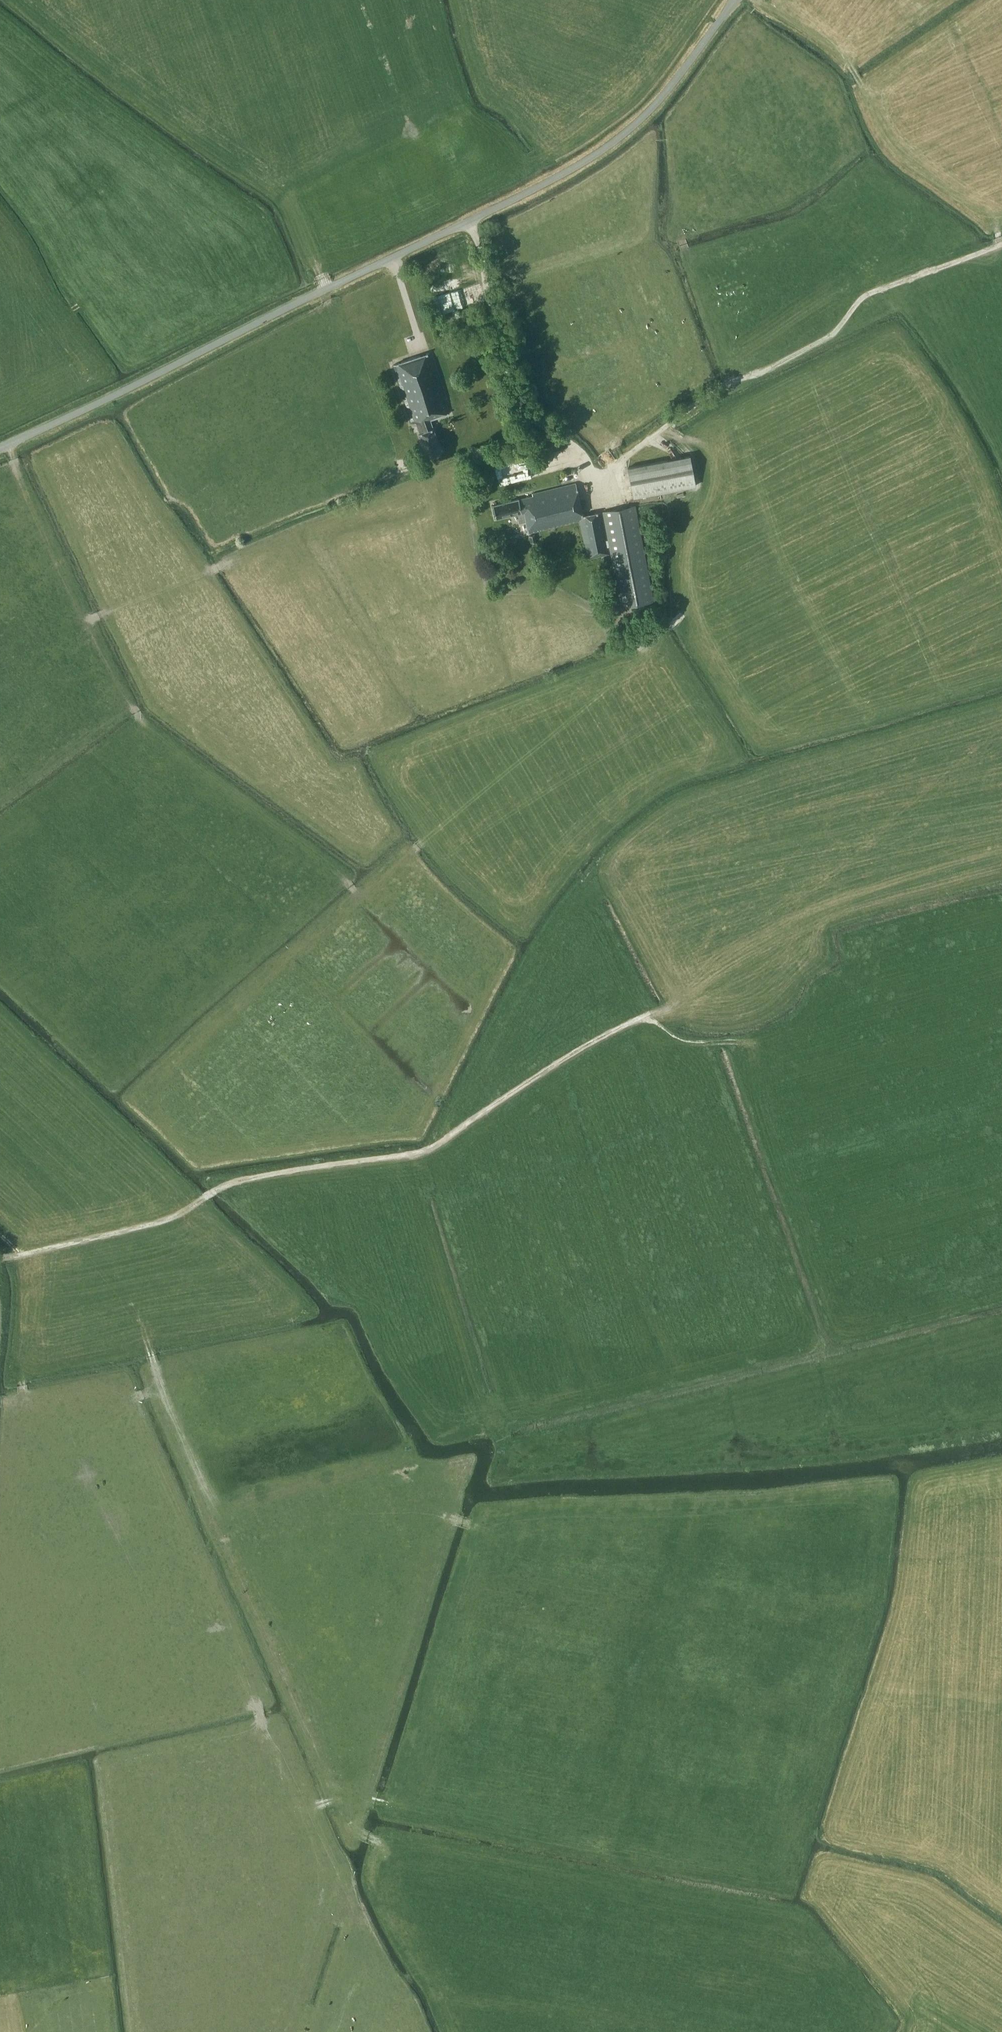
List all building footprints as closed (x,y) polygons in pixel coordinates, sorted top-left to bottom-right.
[(442,398),(445,397),(430,352),(393,364),(412,423),(417,421),(420,432),(418,432),(426,456),(441,451),(431,420),(450,414),(447,402),(444,403),(442,398)] [(690,455),(627,467),(633,497),(696,485),(690,455)] [(620,607),(653,600),(634,504),(582,514),(576,482),(532,493),(533,494),(536,507),(538,507),(543,529),(579,521),(583,542),(585,541),(588,557),(610,553),(620,607)] [(525,520),(528,533),(543,529),(538,507),(536,507),(533,494),(493,503),(497,518),(518,513),(520,521),(525,520)]
